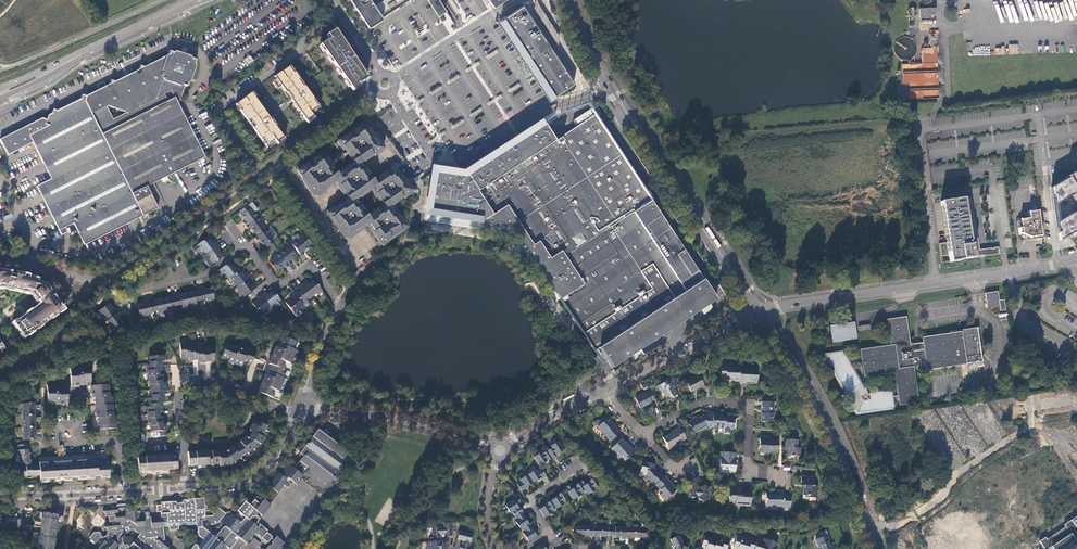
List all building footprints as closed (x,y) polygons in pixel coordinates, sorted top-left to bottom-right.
[(368,27),(409,0),(383,0),(380,2),(374,6),(370,0),(350,0),(368,27)] [(438,0),(429,0),(427,1),(438,17),(446,12),(438,0)] [(535,0),(533,8),(558,45),(559,36),(535,0)] [(548,95),(551,98),(573,83),(522,6),(500,21),(514,43),(523,56),(528,64),(534,74),(540,83),(548,95)] [(935,8),(919,8),(920,18),(931,17),(931,14),(936,14),(935,8)] [(320,45),(353,92),(360,87),(357,83),(367,75),(335,28),(327,34),(330,39),(328,40),(327,40),(320,45)] [(923,65),(903,66),(904,73),(937,72),(937,47),(922,47),(923,65)] [(177,51),(174,53),(173,55),(192,61),(193,59),(192,57),(177,51)] [(8,155),(33,143),(52,179),(37,187),(59,231),(74,224),(84,246),(158,209),(148,187),(206,158),(180,106),(187,86),(188,86),(189,83),(187,82),(193,64),(196,64),(197,60),(193,59),(192,61),(173,55),(174,53),(170,52),(169,56),(145,68),(141,66),(140,70),(135,72),(120,80),(116,82),(112,81),(110,85),(87,97),(83,96),(81,99),(57,111),(54,110),(52,114),(49,115),(48,120),(43,118),(0,140),(8,155)] [(250,56),(244,61),(247,66),(254,61),(250,56)] [(196,66),(196,64),(193,64),(187,82),(189,83),(192,82),(196,66)] [(293,73),(288,67),(281,72),(274,77),(276,80),(275,81),(278,86),(280,85),(286,93),(287,93),(290,96),(288,97),(306,122),(313,117),(310,113),(317,107),(313,101),(314,100),(304,86),(303,87),(298,80),(299,80),(294,72),(293,73)] [(937,72),(904,73),(904,89),(938,88),(937,72)] [(938,88),(904,89),(905,99),(938,97),(938,88)] [(270,120),(255,98),(256,97),(252,92),(244,98),(237,104),(241,110),(240,111),(248,122),(250,120),(254,126),(252,128),(261,140),(263,138),(267,145),(274,140),(276,143),(283,138),(275,127),(277,126),(272,119),(270,120)] [(433,175),(431,193),(428,214),(498,224),(512,226),(518,236),(526,247),(534,259),(536,263),(540,268),(544,274),(558,295),(602,363),(607,360),(611,367),(715,298),(668,227),(658,212),(653,205),(651,201),(650,199),(647,195),(626,163),(619,152),(616,148),(605,132),(591,109),(573,120),(575,123),(577,126),(575,128),(557,139),(546,121),(543,117),(522,131),(518,133),(514,136),(508,140),(504,142),(498,147),(483,156),(482,157),(478,160),(474,162),(469,165),(464,169),(458,172),(434,169),(433,171),(433,175)] [(366,226),(381,246),(409,227),(408,226),(409,225),(403,216),(402,217),(396,209),(394,206),(395,205),(404,199),(405,198),(406,199),(411,195),(414,193),(412,190),(394,165),(373,179),(362,164),(383,149),(364,123),(338,142),(353,163),(337,174),(322,153),(296,171),(315,197),(335,182),(347,198),(326,213),(346,240),(366,226)] [(1051,188),(1052,196),(1053,195),(1055,205),(1070,196),(1076,208),(1076,173),(1051,188)] [(412,190),(414,193),(411,195),(406,199),(405,198),(404,199),(395,205),(394,206),(396,209),(402,217),(403,216),(409,225),(411,224),(412,221),(413,211),(417,212),(419,212),(428,214),(431,193),(433,175),(419,185),(418,186),(412,190)] [(963,198),(940,201),(946,242),(938,243),(940,256),(948,255),(949,261),(973,258),(973,257),(980,256),(979,250),(977,238),(969,239),(963,198)] [(248,205),(240,211),(243,215),(241,216),(245,221),(243,223),(246,226),(258,217),(262,214),(255,206),(252,208),(250,209),(248,205)] [(1041,236),(1037,211),(1028,212),(1028,213),(1025,214),(1026,216),(1027,216),(1027,219),(1019,219),(1021,228),(1017,228),(1018,234),(1021,233),(1021,235),(1022,235),(1023,237),(1026,237),(1026,236),(1027,237),(1030,238),(1031,237),(1041,236)] [(1061,220),(1072,240),(1076,237),(1076,211),(1061,220)] [(258,217),(246,226),(248,229),(250,228),(254,234),(256,233),(258,236),(267,229),(258,217)] [(258,236),(255,238),(257,242),(260,240),(264,246),(265,245),(267,248),(273,244),(275,242),(273,238),(267,229),(258,236)] [(308,247),(312,244),(305,235),(293,244),(300,254),(302,256),(305,254),(303,252),(309,248),(308,247)] [(202,250),(205,255),(217,246),(214,242),(211,244),(210,243),(211,242),(208,238),(196,246),(200,251),(202,250)] [(124,242),(128,250),(134,247),(131,239),(124,242)] [(280,253),(289,266),(292,263),(291,261),(300,254),(293,244),(280,253)] [(196,246),(192,249),(196,255),(200,251),(196,246)] [(217,246),(205,255),(208,259),(207,260),(211,265),(222,257),(218,253),(217,253),(217,252),(220,250),(217,246)] [(982,249),(983,255),(983,256),(999,254),(998,247),(982,249)] [(286,268),(289,266),(280,253),(271,260),(272,262),(270,263),(276,271),(278,269),(279,270),(285,266),(286,268)] [(231,262),(219,270),(223,275),(225,274),(228,279),(240,270),(238,266),(234,268),(233,267),(234,266),(231,262)] [(5,290),(29,296),(37,304),(11,323),(23,339),(65,310),(46,284),(43,281),(36,277),(28,273),(8,270),(0,269),(0,290),(5,290)] [(250,278),(247,274),(243,277),(243,276),(244,275),(240,270),(228,279),(226,280),(230,285),(233,283),(235,282),(238,286),(247,280),(250,278)] [(245,296),(257,288),(254,284),(250,286),(250,285),(251,284),(247,280),(238,286),(237,288),(240,293),(242,291),(245,296)] [(307,282),(303,285),(312,297),(316,294),(317,295),(323,292),(314,280),(310,284),(310,285),(309,286),(307,282)] [(312,297),(303,285),(299,288),(301,291),(300,292),(295,295),(303,306),(307,303),(306,301),(312,297)] [(144,303),(137,305),(138,305),(141,319),(148,318),(147,315),(152,314),(152,311),(157,310),(158,315),(172,312),(171,307),(181,305),(183,309),(197,306),(196,301),(206,299),(208,303),(215,302),(212,288),(205,289),(205,287),(198,288),(193,289),(194,292),(180,295),(180,293),(169,295),(169,297),(162,299),(155,301),(155,298),(144,301),(144,303)] [(273,290),(268,293),(269,295),(268,296),(265,292),(261,295),(270,307),(275,303),(279,308),(280,308),(284,305),(273,290)] [(999,291),(986,292),(987,307),(1000,306),(1000,311),(1006,310),(1005,299),(999,300),(999,291)] [(265,310),(270,307),(261,295),(257,298),(260,301),(259,302),(258,301),(253,305),(261,316),(266,312),(265,310)] [(291,301),(287,304),(297,318),(302,314),(301,312),(300,312),(299,310),(304,307),(303,306),(295,295),(291,298),(293,301),(292,302),(291,301)] [(112,333),(124,324),(120,318),(122,317),(116,308),(114,309),(110,304),(97,312),(102,318),(106,315),(109,319),(106,321),(110,326),(108,327),(112,333)] [(897,406),(920,403),(915,368),(916,366),(920,367),(919,370),(924,371),(952,367),(953,365),(983,361),(979,328),(923,336),(922,342),(911,344),(907,316),(887,319),(887,321),(890,345),(860,349),(862,360),(864,377),(877,379),(884,378),(884,375),(894,374),(895,386),(895,388),(897,406)] [(833,342),(858,338),(855,322),(831,326),(833,342)] [(294,342),(282,337),(278,348),(276,347),(269,364),(272,365),(267,376),(265,375),(258,392),(270,397),(272,393),(270,392),(272,389),(279,391),(283,382),(281,381),(282,377),(281,377),(282,373),(281,372),(282,369),(281,369),(283,365),(282,364),(283,361),(290,363),(293,354),(291,353),(293,349),(294,350),(295,346),(293,345),(294,342)] [(189,357),(188,345),(186,345),(186,343),(180,343),(181,357),(189,357)] [(238,347),(227,343),(223,356),(224,356),(226,357),(228,358),(226,362),(228,363),(229,360),(232,361),(232,363),(240,366),(242,360),(244,361),(247,362),(252,363),(253,359),(252,358),(254,350),(239,345),(238,347)] [(194,345),(188,345),(189,357),(189,359),(197,359),(197,347),(194,348),(194,345)] [(208,349),(205,349),(206,361),(215,360),(214,346),(208,346),(208,349)] [(206,361),(205,349),(202,349),(202,347),(197,347),(197,359),(198,362),(206,361)] [(855,408),(856,414),(890,410),(895,408),(892,390),(877,391),(876,392),(868,393),(862,381),(863,387),(850,360),(851,360),(850,357),(849,354),(847,350),(825,352),(819,356),(821,359),(828,358),(834,371),(853,412),(852,402),(855,408)] [(162,364),(165,364),(164,355),(149,356),(150,365),(159,364),(162,364)] [(150,365),(147,365),(148,373),(160,373),(160,370),(159,364),(150,365)] [(741,369),(741,367),(735,366),(735,365),(722,364),(721,379),(725,380),(726,378),(734,379),(733,381),(740,382),(741,369)] [(91,383),(91,379),(90,365),(82,365),(82,368),(70,369),(71,386),(79,386),(87,385),(87,383),(91,383)] [(740,382),(740,383),(747,383),(747,381),(756,382),(758,382),(759,369),(753,368),(753,370),(741,369),(740,382)] [(685,382),(691,392),(704,386),(703,383),(706,382),(701,371),(697,373),(698,375),(685,382)] [(160,373),(148,373),(148,382),(151,382),(160,381),(160,376),(160,373)] [(679,385),(673,375),(663,380),(664,383),(657,386),(659,391),(662,390),(666,399),(673,401),(675,396),(677,395),(673,388),(679,385)] [(151,382),(151,390),(164,389),(163,384),(163,381),(160,381),(151,382)] [(55,387),(55,384),(47,385),(48,403),(56,402),(57,405),(68,404),(67,394),(67,386),(55,387)] [(110,397),(109,385),(94,386),(91,386),(92,398),(94,398),(96,417),(98,417),(99,429),(100,429),(117,428),(116,416),(114,416),(112,397),(110,397)] [(164,389),(151,390),(152,398),(162,397),(164,397),(164,394),(164,389)] [(655,399),(651,392),(636,399),(641,407),(651,402),(651,401),(655,399)] [(152,398),(150,398),(150,406),(159,406),(162,406),(162,403),(162,397),(152,398)] [(762,422),(771,422),(771,418),(775,419),(776,403),(763,402),(762,422)] [(21,404),(24,440),(36,440),(34,403),(21,404)] [(150,406),(147,407),(148,415),(160,414),(159,411),(159,406),(150,406)] [(712,427),(713,412),(707,412),(707,413),(697,418),(697,417),(688,422),(694,434),(708,427),(712,427)] [(724,413),(713,412),(712,427),(719,428),(728,429),(727,434),(734,434),(734,429),(738,430),(738,418),(728,418),(724,418),(724,413)] [(160,414),(148,415),(148,423),(151,423),(160,423),(160,418),(160,414)] [(600,424),(607,418),(605,416),(600,421),(596,421),(594,423),(594,427),(599,423),(600,424)] [(609,444),(620,434),(616,429),(617,429),(607,418),(600,424),(599,423),(594,428),(602,436),(606,441),(608,439),(610,441),(608,443),(609,444)] [(267,426),(266,426),(261,424),(254,420),(245,437),(226,450),(220,450),(220,451),(208,451),(208,465),(219,464),(220,467),(228,466),(227,464),(231,463),(257,447),(259,443),(261,444),(264,437),(262,436),(267,426)] [(151,423),(151,431),(161,431),(163,431),(163,425),(163,422),(160,423),(151,423)] [(687,439),(681,426),(673,430),(673,432),(663,437),(669,448),(687,439)] [(297,485),(302,479),(306,474),(311,477),(309,480),(323,490),(325,488),(329,492),(334,485),(331,482),(334,478),(337,474),(351,456),(318,431),(300,455),(303,457),(294,469),(289,465),(283,472),(287,475),(284,478),(279,474),(269,486),(278,493),(284,485),(287,488),(290,485),(291,485),(294,482),(297,485)] [(778,452),(779,442),(773,441),(767,441),(768,439),(760,438),(759,448),(762,448),(761,451),(761,453),(771,453),(771,451),(778,452)] [(614,453),(623,463),(635,452),(626,442),(625,443),(622,439),(611,449),(614,453)] [(789,448),(789,450),(789,456),(794,457),(794,456),(801,456),(801,448),(797,448),(798,440),(786,440),(786,448),(789,448)] [(551,448),(547,450),(552,458),(557,455),(556,454),(564,449),(559,441),(550,446),(551,448)] [(28,444),(18,445),(18,450),(17,451),(17,456),(19,456),(19,463),(23,463),(26,463),(29,462),(29,459),(28,444)] [(542,451),(534,457),(539,465),(547,460),(547,461),(552,458),(547,450),(543,453),(542,451)] [(208,451),(188,452),(189,466),(208,465),(208,451)] [(736,460),(736,453),(722,452),(722,459),(721,459),(720,470),(724,470),(724,473),(729,473),(730,472),(736,472),(737,461),(736,460)] [(177,455),(140,457),(138,457),(139,472),(178,469),(177,455)] [(40,465),(32,466),(26,466),(21,466),(22,477),(27,477),(27,478),(32,478),(32,476),(40,476),(40,479),(109,475),(109,467),(108,462),(100,462),(100,465),(96,465),(96,462),(77,463),(77,466),(73,466),(73,462),(54,463),(54,467),(51,467),(50,464),(39,464),(40,465)] [(656,485),(666,477),(661,471),(658,474),(656,471),(655,471),(653,469),(654,465),(645,462),(643,467),(642,467),(640,473),(647,475),(651,480),(650,481),(655,486),(656,485)] [(536,469),(528,474),(533,482),(541,477),(542,478),(546,476),(541,468),(537,471),(536,469)] [(336,486),(338,482),(342,477),(337,474),(334,478),(331,482),(334,485),(336,486)] [(533,482),(528,474),(520,479),(521,481),(517,484),(522,491),(526,489),(525,487),(533,482)] [(678,490),(666,477),(656,485),(663,493),(661,495),(666,500),(669,497),(670,497),(678,490)] [(803,499),(806,499),(809,499),(810,498),(817,498),(818,486),(814,485),(814,478),(802,477),(801,485),(804,485),(803,499)] [(585,480),(580,482),(585,490),(587,494),(595,490),(594,488),(599,485),(594,478),(589,480),(590,481),(587,483),(585,480)] [(585,490),(580,482),(575,485),(576,486),(573,488),(571,484),(566,487),(574,499),(582,495),(580,493),(585,490)] [(704,498),(704,503),(709,500),(710,487),(705,487),(705,486),(698,487),(695,485),(695,484),(690,486),(690,496),(693,499),(698,497),(699,497),(699,498),(704,498)] [(751,506),(752,494),(740,493),(741,489),(729,488),(728,497),(728,499),(728,503),(739,504),(740,506),(751,506)] [(567,499),(562,492),(558,494),(558,495),(551,500),(555,508),(556,509),(564,503),(563,501),(567,499)] [(784,506),(784,510),(791,510),(791,497),(784,497),(784,493),(778,493),(778,494),(766,495),(766,506),(784,506)] [(226,547),(229,548),(243,548),(247,544),(246,544),(249,540),(251,541),(249,544),(255,548),(256,548),(257,548),(259,548),(280,548),(285,543),(277,537),(273,540),(271,538),(272,537),(267,532),(268,531),(257,522),(259,519),(257,517),(260,514),(262,515),(270,505),(264,500),(263,501),(257,497),(250,505),(245,502),(238,511),(241,514),(237,519),(232,516),(229,516),(225,513),(219,508),(213,516),(205,516),(205,511),(209,511),(209,506),(204,506),(204,498),(184,500),(184,501),(162,503),(162,505),(157,506),(157,512),(161,512),(161,518),(151,518),(151,519),(145,520),(145,518),(142,518),(138,519),(138,516),(140,514),(139,511),(135,511),(135,510),(128,511),(127,504),(108,506),(103,512),(106,517),(109,517),(109,522),(104,528),(107,530),(108,535),(105,538),(99,532),(94,533),(90,537),(92,539),(90,541),(94,545),(95,548),(170,548),(172,546),(165,540),(164,528),(170,527),(170,530),(179,529),(178,527),(198,525),(198,535),(201,537),(195,545),(195,544),(191,548),(189,548),(188,548),(225,548),(226,547)] [(512,512),(515,516),(522,511),(520,507),(519,508),(517,504),(520,502),(518,497),(505,505),(510,513),(512,512)] [(555,508),(551,500),(546,503),(547,504),(539,509),(544,517),(552,512),(551,510),(555,508)] [(522,511),(515,516),(517,520),(516,521),(521,529),(522,528),(529,524),(524,516),(525,516),(522,511)] [(37,548),(51,548),(57,514),(43,512),(42,517),(40,527),(41,527),(40,530),(40,536),(39,536),(37,547),(38,547),(37,548)] [(63,518),(62,517),(61,517),(62,513),(59,512),(59,514),(57,514),(51,548),(53,548),(58,520),(59,520),(60,520),(60,521),(61,521),(62,521),(63,520),(63,519),(63,518)] [(1076,516),(1065,524),(1063,528),(1047,539),(1044,538),(1039,542),(1043,548),(1076,548),(1076,518),(1076,516)] [(452,537),(451,523),(443,523),(443,527),(432,528),(432,535),(432,540),(432,541),(440,541),(440,536),(444,535),(444,537),(452,537)] [(524,533),(529,541),(537,536),(532,528),(533,528),(530,523),(529,524),(522,528),(525,533),(524,533)] [(630,527),(630,524),(626,524),(625,527),(625,528),(625,537),(629,537),(629,538),(635,538),(636,538),(636,540),(640,540),(640,539),(647,540),(647,528),(640,528),(630,527)] [(595,536),(596,527),(592,526),(581,525),(581,527),(576,527),(576,534),(581,534),(581,538),(584,538),(584,536),(591,536),(595,536)] [(610,536),(611,527),(606,527),(607,526),(596,526),(596,527),(595,536),(595,538),(599,538),(599,537),(606,537),(606,536),(610,536)] [(625,528),(625,527),(615,526),(615,527),(611,527),(610,536),(615,536),(615,537),(621,537),(621,539),(625,539),(625,537),(625,528)] [(459,531),(457,540),(463,541),(462,544),(460,544),(459,548),(458,548),(473,548),(473,547),(470,546),(472,535),(459,531)] [(834,546),(831,547),(829,541),(830,540),(826,531),(821,533),(822,537),(816,539),(820,548),(835,548),(834,546)] [(688,548),(683,546),(681,544),(683,543),(680,537),(677,536),(670,540),(672,544),(672,545),(673,548),(675,548),(688,548)] [(731,540),(725,538),(724,541),(705,536),(703,543),(707,545),(706,547),(706,548),(728,548),(731,540)] [(758,539),(751,537),(750,538),(746,537),(745,539),(737,536),(734,548),(738,548),(749,548),(755,548),(757,540),(758,539)] [(777,544),(765,540),(764,542),(757,540),(755,548),(776,548),(777,544)] [(440,541),(432,541),(428,542),(429,544),(429,548),(441,548),(440,541)]
